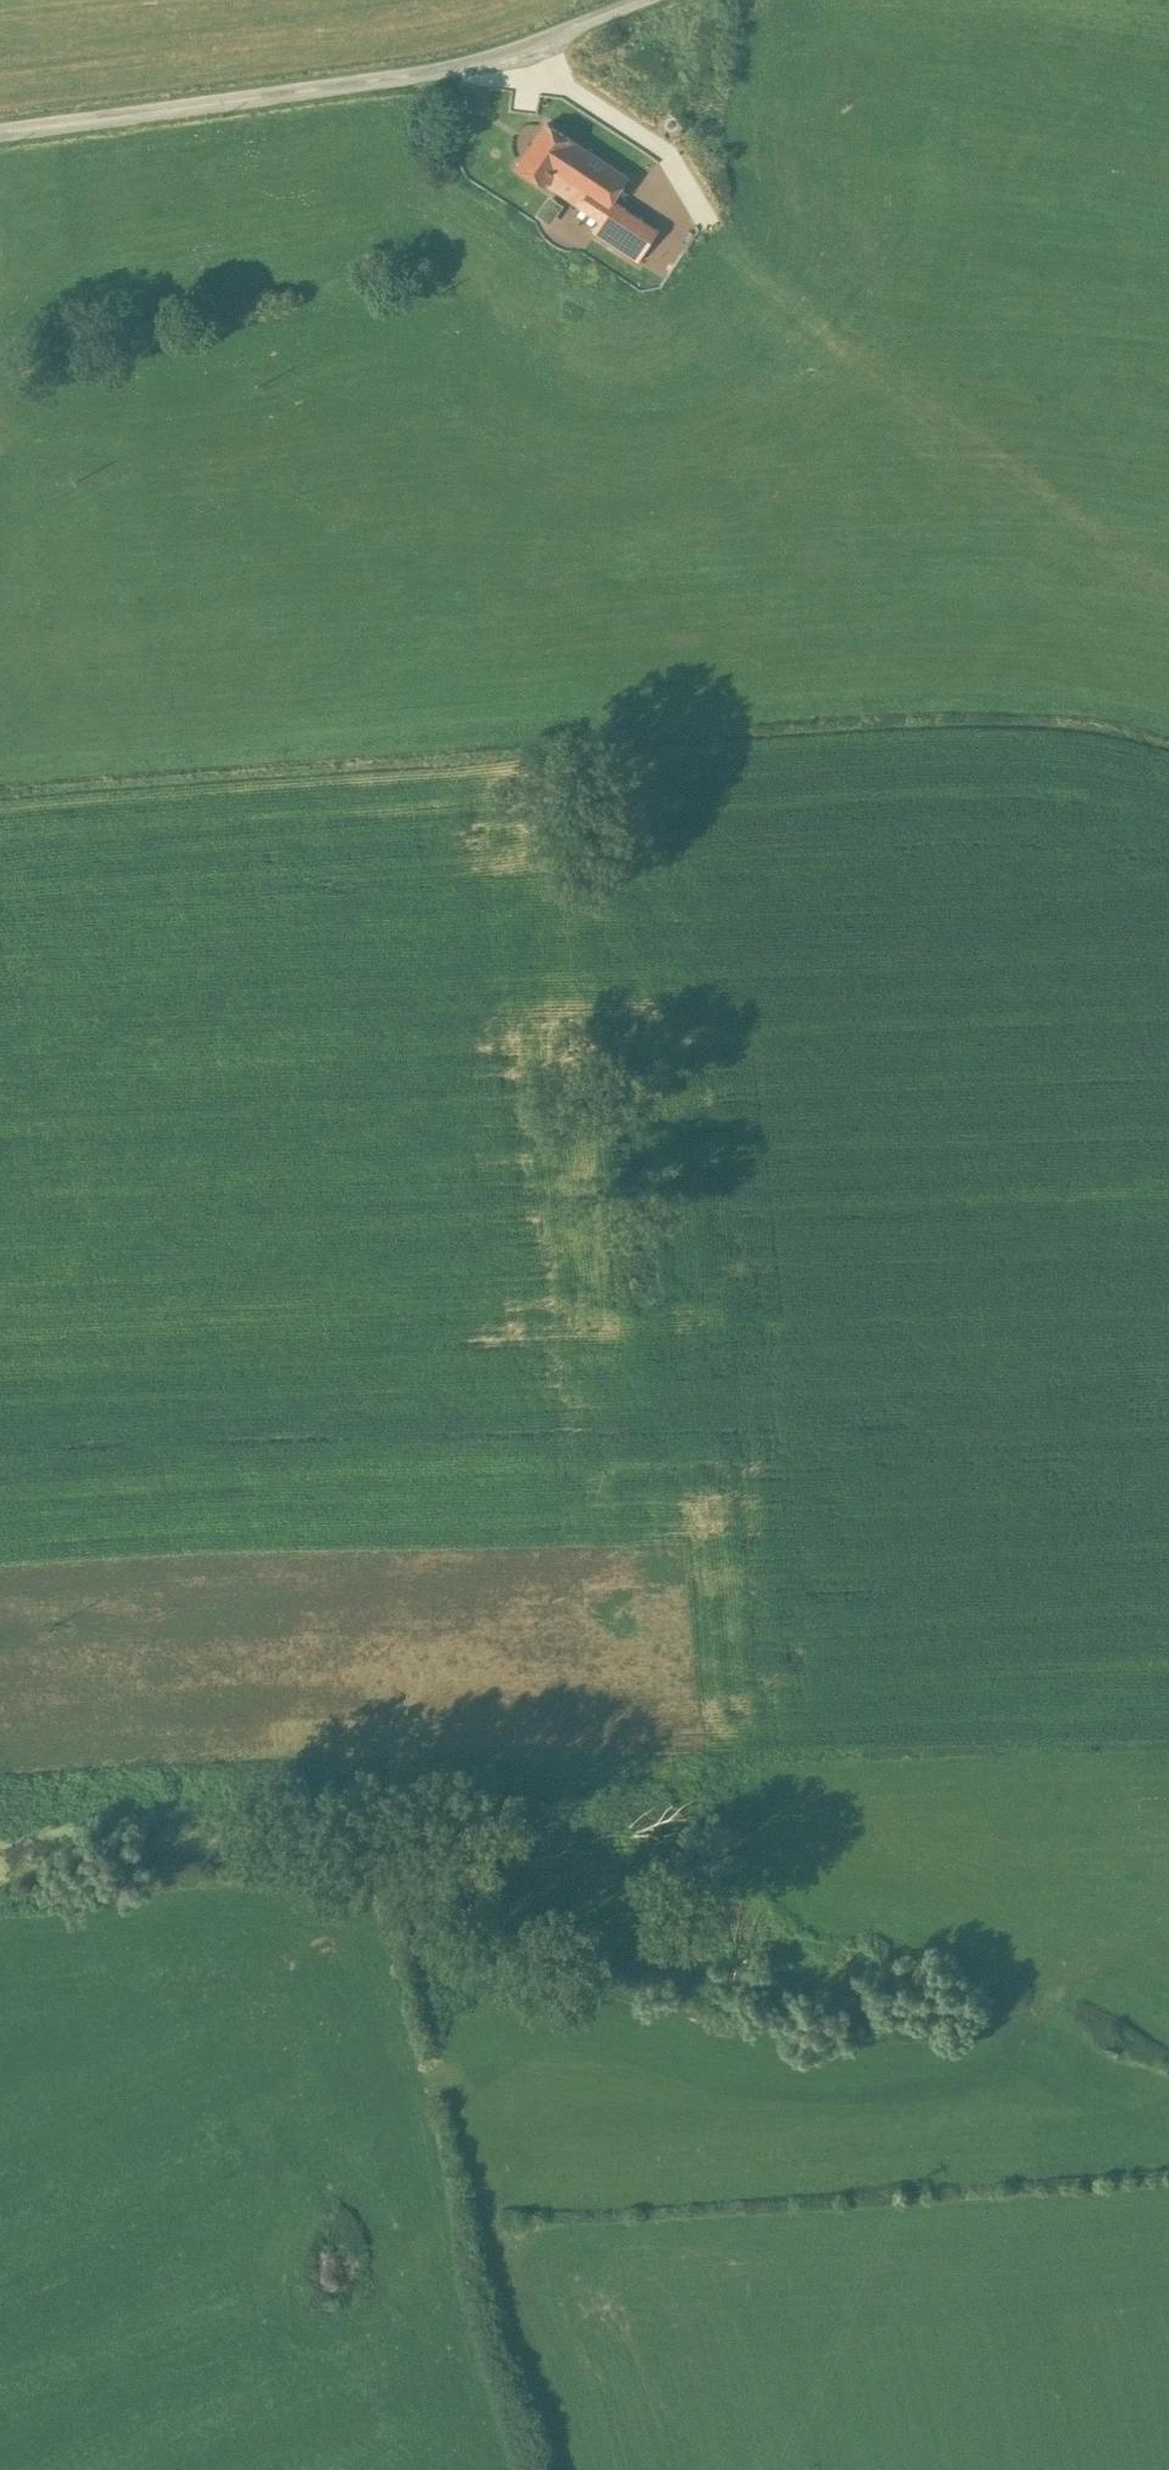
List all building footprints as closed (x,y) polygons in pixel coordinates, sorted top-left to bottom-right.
[(630,174),(548,120),(519,164),(547,183),(548,181),(601,218),(615,197),(630,174)] [(660,228),(615,197),(601,218),(594,228),(640,258),(660,228)]
